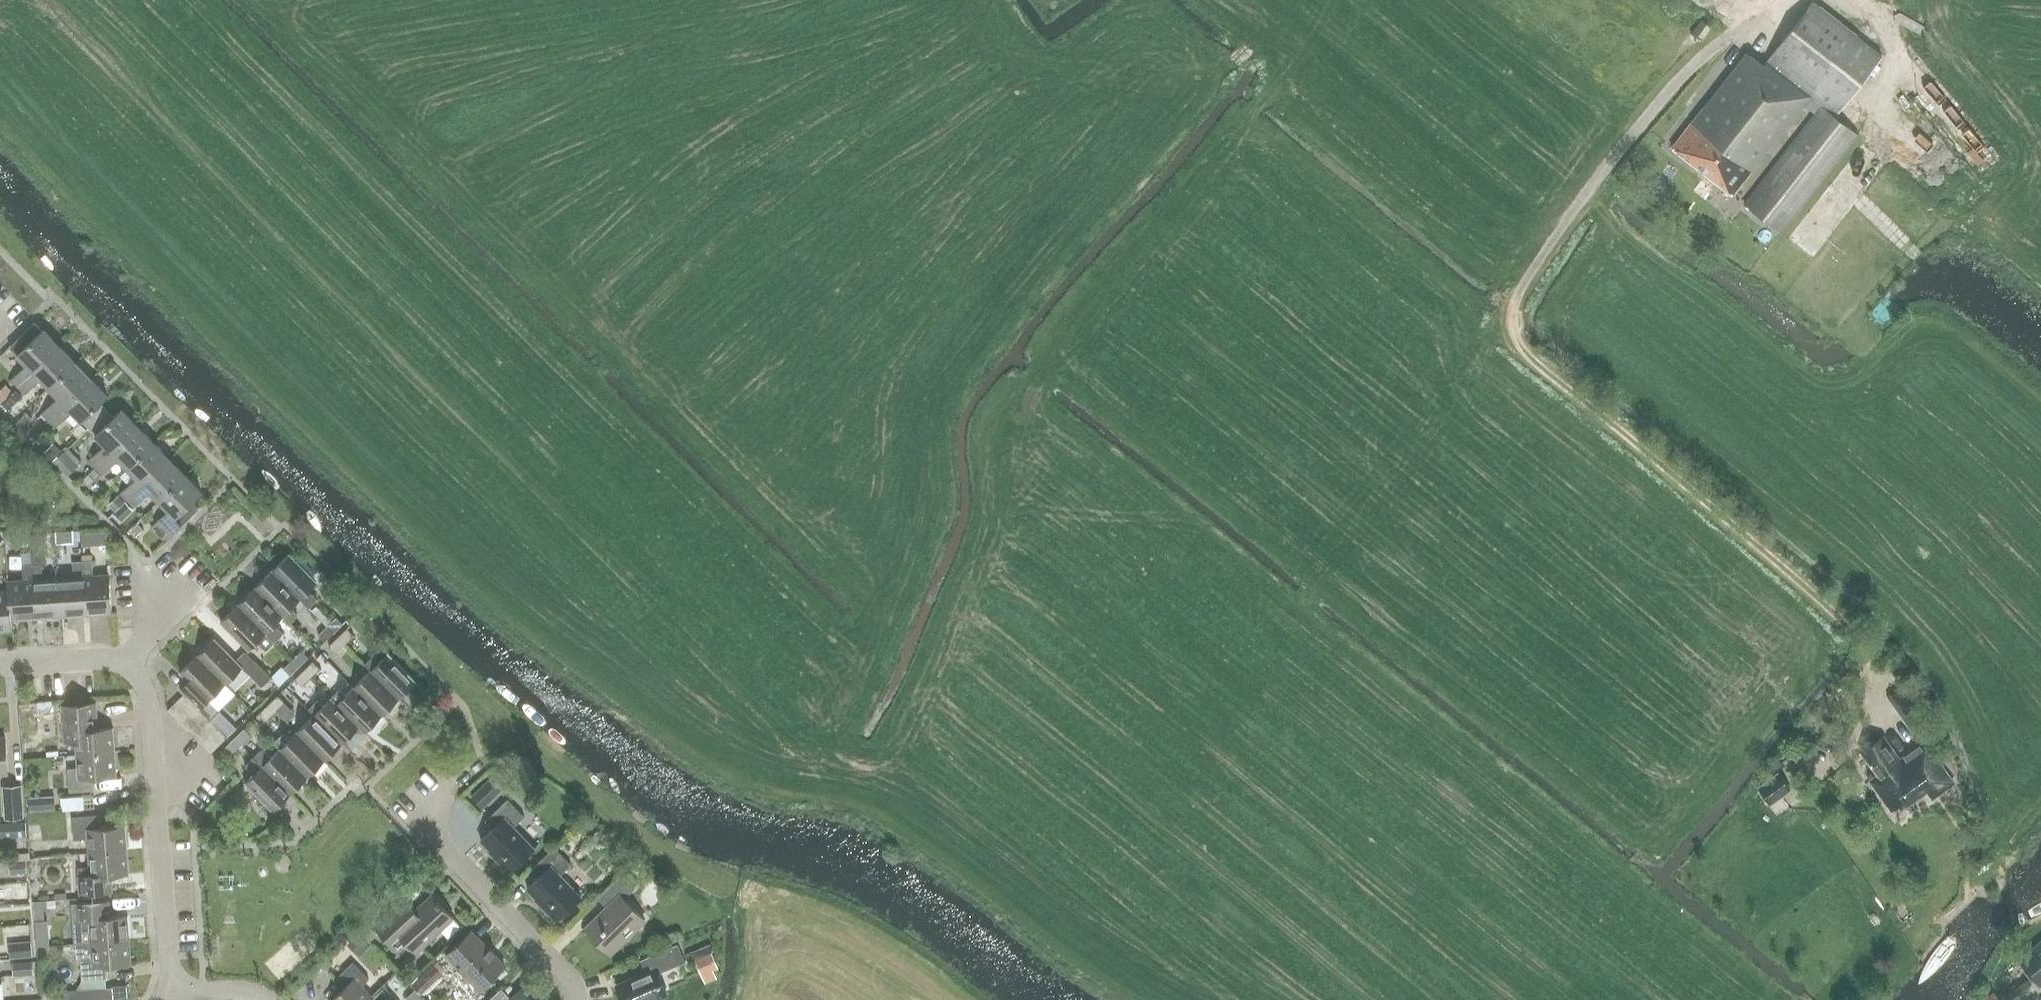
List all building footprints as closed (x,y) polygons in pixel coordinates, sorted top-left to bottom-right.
[(1836,117),(1884,57),(1814,2),(1764,65),(1748,52),(1673,147),(1732,194),(1803,105),(1816,115),(1745,204),(1781,233),(1859,135),(1836,117)] [(1691,34),(1700,41),(1711,28),(1701,20),(1691,34)] [(1981,149),(1975,152),(1985,174),(2007,164),(1995,139),(1984,144),(1975,124),(1957,133),(1960,139),(1973,133),(1981,149)] [(16,388),(59,346),(43,329),(42,330),(34,322),(9,347),(27,364),(10,381),(16,388)] [(49,388),(75,362),(59,346),(16,388),(23,394),(40,378),(49,388)] [(48,420),(91,379),(75,362),(49,388),(58,397),(41,413),(48,420)] [(88,428),(107,409),(101,402),(107,395),(91,379),(48,420),(55,427),(72,411),(88,428)] [(13,391),(6,384),(0,390),(0,403),(13,391)] [(8,409),(22,396),(15,390),(1,403),(8,409)] [(94,468),(137,426),(121,409),(114,416),(107,409),(88,428),(105,444),(88,461),(94,468)] [(127,468),(153,442),(137,426),(94,468),(101,474),(118,458),(127,468)] [(62,451),(53,442),(44,452),(52,460),(62,451)] [(126,500),(169,459),(153,442),(127,468),(136,477),(120,493),(126,500)] [(67,476),(79,464),(65,450),(53,461),(67,476)] [(159,500),(185,475),(169,459),(126,500),(133,507),(150,491),(159,500)] [(84,478),(90,484),(100,474),(94,468),(84,478)] [(185,475),(159,500),(168,510),(151,526),(165,540),(199,508),(192,501),(201,492),(185,475)] [(115,511),(125,501),(119,494),(108,504),(115,511)] [(121,521),(133,509),(126,501),(114,513),(121,521)] [(131,529),(137,536),(144,530),(138,523),(131,529)] [(18,540),(17,527),(4,528),(5,541),(18,540)] [(73,529),(55,530),(56,544),(74,543),(73,529)] [(96,530),(81,531),(82,543),(97,542),(96,530)] [(61,615),(58,579),(42,580),(41,563),(46,563),(44,534),(30,535),(36,617),(61,615)] [(272,570),(300,599),(309,608),(317,599),(309,590),(317,582),(289,553),(272,570)] [(82,561),(86,613),(112,612),(109,575),(93,577),(92,560),(82,561)] [(61,615),(86,613),(82,561),(72,561),(73,578),(58,579),(61,615)] [(11,618),(36,617),(32,564),(22,565),(23,581),(7,582),(8,592),(10,618),(11,618)] [(291,608),(300,599),(272,570),(255,587),(283,616),(284,615),(291,608)] [(275,624),(283,616),(255,587),(238,604),(266,633),(274,642),(283,633),(275,624)] [(8,592),(0,593),(0,629),(12,628),(11,618),(10,618),(8,592)] [(266,650),(274,642),(266,633),(238,604),(220,621),(248,650),(257,641),(266,650)] [(291,608),(284,615),(291,622),(298,615),(291,608)] [(327,626),(333,633),(342,624),(336,617),(327,626)] [(325,641),(333,633),(327,626),(318,635),(325,641)] [(338,637),(344,643),(353,635),(347,628),(338,637)] [(335,652),(344,643),(338,637),(329,646),(335,652)] [(197,655),(226,684),(243,667),(262,686),(271,677),(244,651),(236,660),(215,638),(197,655)] [(293,659),(299,666),(308,657),(302,651),(293,659)] [(370,670),(399,699),(416,681),(388,653),(380,661),(373,655),(365,664),(371,670),(370,670)] [(209,700),(226,684),(197,655),(179,672),(192,685),(184,693),(193,702),(201,711),(210,720),(219,711),(209,700)] [(290,675),(299,666),(293,659),(284,668),(290,675)] [(303,670),(310,677),(319,668),(312,662),(303,670)] [(301,686),(310,677),(303,670),(294,679),(301,686)] [(382,715),(399,699),(370,670),(353,687),(382,715)] [(364,733),(382,715),(353,687),(345,695),(340,689),(331,698),(337,703),(336,704),(359,727),(358,727),(364,733)] [(176,719),(193,702),(184,693),(167,710),(176,719)] [(269,704),(275,711),(284,702),(278,695),(269,704)] [(342,743),(358,727),(359,727),(336,704),(337,703),(331,698),(322,706),(317,701),(308,709),(314,715),(342,743)] [(185,728),(201,711),(193,702),(176,719),(185,728)] [(77,754),(115,751),(113,728),(89,729),(87,703),(61,705),(63,741),(76,740),(77,754)] [(266,720),(275,711),(269,704),(260,713),(266,720)] [(193,736),(210,720),(201,711),(185,728),(193,736)] [(325,760),(342,743),(314,715),(297,732),(325,760)] [(201,744),(218,728),(210,720),(193,736),(201,744)] [(228,720),(219,728),(227,737),(236,728),(228,720)] [(218,728),(201,744),(210,753),(227,737),(219,728),(218,728)] [(235,737),(241,744),(250,735),(244,729),(235,737)] [(307,777),(325,760),(297,732),(288,740),(283,734),(274,743),(279,748),(307,777)] [(1901,758),(1885,736),(1862,752),(1877,773),(1868,780),(1890,811),(1898,805),(1901,808),(1926,790),(1933,799),(1956,783),(1925,740),(1901,758)] [(232,753),(241,744),(235,737),(226,746),(232,753)] [(290,794),(307,777),(279,748),(271,757),(262,748),(254,757),(290,794)] [(115,751),(77,754),(78,767),(67,768),(69,792),(93,790),(92,777),(117,775),(115,751)] [(273,811),(290,794),(254,757),(245,765),(253,774),(245,782),(273,811)] [(482,800),(510,781),(501,768),(473,787),(482,800)] [(1769,804),(1791,789),(1778,771),(1757,786),(1769,804)] [(25,817),(23,794),(22,784),(2,785),(4,818),(25,817)] [(55,810),(95,807),(94,795),(69,797),(70,800),(55,801),(55,810)] [(41,797),(27,798),(28,811),(42,810),(41,797)] [(481,841),(482,840),(499,858),(498,859),(509,871),(509,872),(535,848),(514,826),(524,816),(507,799),(485,821),(492,828),(481,840),(481,841)] [(89,853),(127,850),(125,826),(101,828),(100,815),(72,817),(73,839),(88,838),(89,853)] [(27,836),(26,821),(0,823),(0,838),(27,836)] [(581,896),(572,887),(560,875),(571,864),(554,847),(532,869),(539,876),(527,888),(528,889),(528,888),(546,906),(544,907),(556,919),(555,920),(556,920),(581,896)] [(127,850),(89,853),(90,867),(78,868),(80,890),(111,888),(110,875),(129,873),(127,850)] [(9,862),(10,873),(27,872),(26,861),(9,862)] [(611,953),(644,920),(620,895),(632,884),(622,874),(598,897),(607,906),(585,927),(611,953)] [(26,899),(25,883),(15,884),(16,900),(26,899)] [(453,918),(431,894),(414,910),(403,898),(375,925),(396,947),(405,939),(416,952),(453,918)] [(35,921),(44,920),(43,907),(56,906),(56,899),(33,901),(35,921)] [(75,943),(129,939),(128,915),(111,917),(110,900),(71,903),(74,943),(75,943)] [(19,916),(30,916),(29,903),(18,904),(19,916)] [(369,942),(377,933),(367,923),(358,931),(369,942)] [(480,989),(504,965),(471,930),(446,954),(480,989)] [(358,933),(347,944),(359,957),(371,946),(358,933)] [(129,939),(75,943),(76,957),(80,957),(82,980),(83,980),(105,978),(108,978),(107,964),(131,963),(129,939)] [(2017,959),(2039,987),(2040,985),(2040,986),(2040,939),(2017,959)] [(10,958),(32,956),(31,940),(9,942),(10,958)] [(713,949),(710,943),(686,953),(688,960),(713,949)] [(616,984),(623,999),(655,999),(664,996),(667,995),(658,973),(685,961),(678,944),(641,960),(646,971),(616,984)] [(712,953),(695,961),(702,976),(714,971),(719,969),(712,953)] [(14,976),(33,974),(32,960),(13,962),(14,976)] [(371,995),(362,985),(369,978),(353,962),(335,979),(344,988),(332,999),(367,999),(371,995)] [(421,995),(442,974),(431,962),(409,983),(421,995)] [(105,978),(83,980),(83,989),(88,989),(100,988),(105,988),(105,978)] [(371,995),(367,999),(390,999),(389,999),(383,984),(371,995)] [(112,987),(113,999),(128,999),(127,986),(112,987)] [(101,999),(113,999),(112,987),(105,988),(100,988),(101,999)] [(100,988),(88,989),(88,999),(101,999),(100,988)] [(521,988),(511,998),(501,988),(488,999),(532,999),(521,988)] [(88,989),(83,989),(76,990),(77,999),(88,999),(88,989)] [(76,990),(64,991),(65,999),(77,999),(76,990)] [(406,999),(426,999),(416,990),(406,999)]
